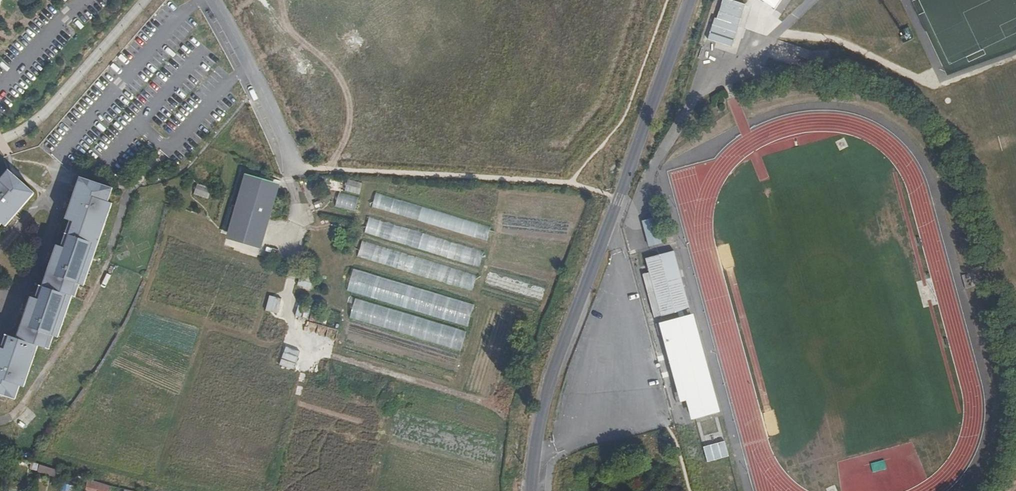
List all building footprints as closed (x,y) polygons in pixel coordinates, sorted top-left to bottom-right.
[(735,0),(723,0),(710,39),(732,46),(746,4),(735,0)] [(774,10),(780,0),(760,0),(774,10)] [(903,43),(913,37),(907,26),(897,32),(903,43)] [(34,193),(8,171),(0,180),(0,226),(2,223),(5,226),(34,193)] [(281,184),(245,174),(226,238),(262,249),(281,184)] [(113,189),(80,178),(66,219),(70,221),(62,246),(57,245),(43,286),(40,285),(35,298),(31,297),(17,338),(5,334),(1,347),(0,347),(0,393),(15,399),(20,385),(24,387),(38,346),(49,349),(54,337),(58,337),(72,296),(75,297),(80,285),(84,286),(112,203),(108,202),(113,189)] [(359,194),(362,183),(346,179),(343,190),(359,194)] [(195,183),(192,194),(207,198),(210,187),(195,183)] [(334,206),(354,211),(358,197),(337,192),(334,206)] [(489,224),(374,195),(370,208),(486,238),(489,224)] [(657,220),(650,222),(650,223),(657,241),(662,239),(657,220)] [(366,221),(363,234),(478,264),(482,251),(452,243),(366,221)] [(650,223),(650,222),(645,223),(651,242),(657,241),(650,223)] [(361,241),(356,257),(471,290),(475,275),(361,241)] [(668,270),(681,310),(692,308),(676,250),(662,254),(668,270)] [(665,315),(681,310),(668,270),(662,254),(647,258),(665,315)] [(351,270),(345,292),(467,325),(473,303),(351,270)] [(297,277),(296,287),(311,288),(312,278),(297,277)] [(277,314),(281,298),(268,295),(264,310),(277,314)] [(347,319),(460,349),(466,329),(352,300),(347,319)] [(294,314),(301,317),(304,309),(296,307),(294,314)] [(700,368),(713,413),(719,411),(715,396),(692,314),(683,316),(684,318),(700,368)] [(692,419),(713,413),(700,368),(684,318),(683,316),(660,323),(677,386),(681,402),(687,400),(692,419)] [(277,365),(292,370),(297,357),(282,352),(277,365)] [(724,440),(702,446),(709,471),(731,466),(724,440)] [(901,456),(903,466),(919,463),(917,453),(901,456)] [(88,479),(86,486),(93,488),(93,490),(111,490),(112,487),(88,479)]
